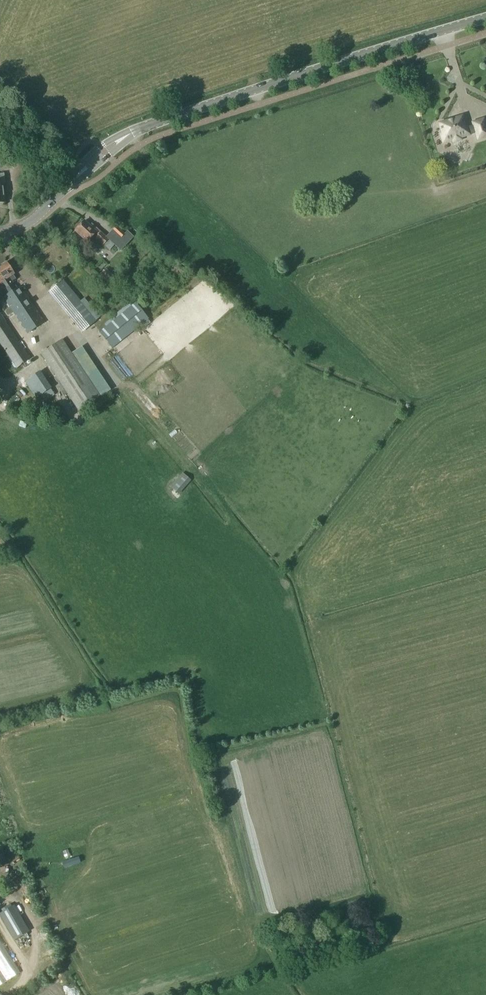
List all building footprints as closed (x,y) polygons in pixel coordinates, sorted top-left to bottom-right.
[(466,127),(462,117),(439,124),(443,134),(441,135),(444,144),(453,141),(454,143),(462,140),(461,138),(470,135),(476,133),(478,140),(485,138),(485,125),(484,119),(473,123),(473,125),(466,127)] [(97,233),(85,221),(75,232),(87,243),(97,233)] [(113,231),(121,238),(125,234),(118,226),(113,231)] [(114,245),(101,232),(98,235),(99,236),(96,239),(109,251),(114,245)] [(3,282),(5,286),(3,287),(8,295),(3,298),(27,334),(44,323),(20,287),(16,290),(11,283),(15,280),(13,276),(14,275),(6,263),(0,268),(0,285),(3,282)] [(100,318),(86,302),(82,305),(62,282),(49,293),(83,333),(100,318)] [(135,304),(100,332),(112,350),(148,320),(135,304)] [(30,360),(0,314),(0,345),(17,369),(30,360)] [(40,355),(78,412),(101,398),(62,340),(40,355)] [(25,383),(36,399),(52,389),(41,372),(25,383)] [(170,488),(179,496),(192,482),(183,474),(170,488)] [(56,871),(72,866),(70,860),(55,866),(56,871)] [(14,906),(11,907),(10,905),(0,910),(0,912),(1,913),(0,913),(0,916),(14,940),(28,932),(14,906)] [(20,973),(0,942),(0,985),(20,973)]
